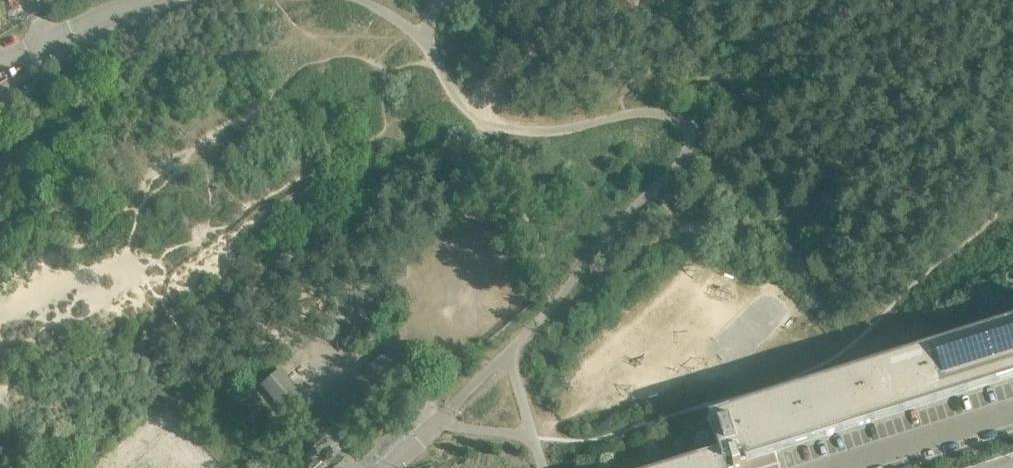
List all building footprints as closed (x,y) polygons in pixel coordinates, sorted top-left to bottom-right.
[(711,423),(721,457),(686,467),(726,467),(724,463),(725,462),(724,458),(730,455),(734,467),(741,464),(737,453),(743,452),(744,456),(1012,372),(1012,328),(711,423)] [(281,368),(260,385),(313,447),(333,430),(281,368)]
